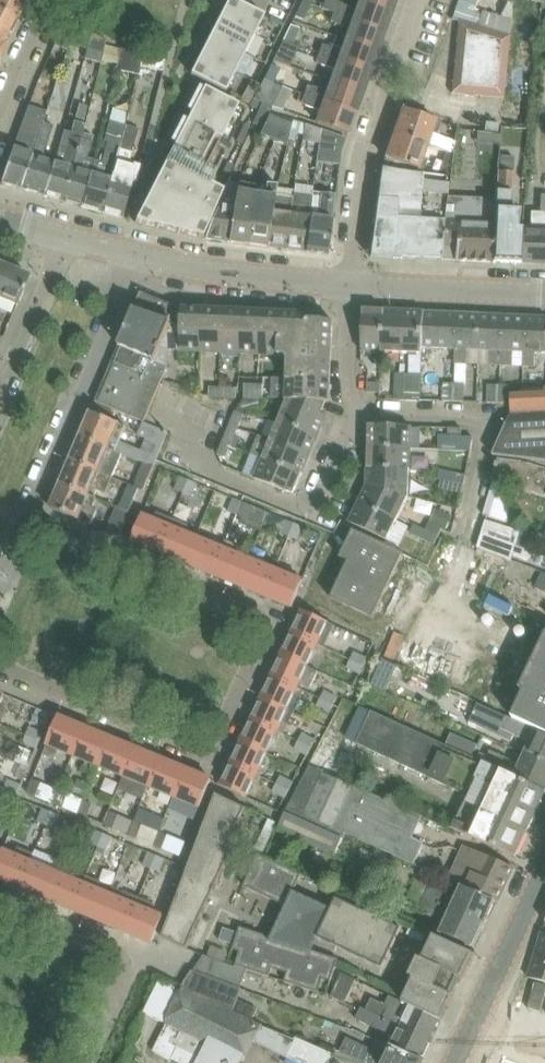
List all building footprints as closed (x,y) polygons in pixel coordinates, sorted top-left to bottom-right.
[(18,21),(28,2),(23,0),(0,0),(0,11),(18,21)] [(221,17),(255,34),(265,16),(265,15),(235,0),(229,0),(221,17)] [(338,4),(328,0),(324,0),(321,8),(335,13),(385,31),(392,10),(364,0),(362,0),(358,11),(338,4)] [(396,0),(364,0),(392,10),(396,0)] [(456,7),(474,13),(478,0),(458,0),(456,7)] [(312,5),(302,1),(294,16),(305,20),(312,5)] [(456,7),(452,18),(477,27),(481,15),(474,13),(456,7)] [(18,21),(0,11),(0,33),(10,38),(18,21)] [(377,52),(385,31),(335,13),(332,21),(351,28),(347,41),(377,52)] [(255,34),(221,17),(220,17),(218,22),(215,27),(210,36),(245,53),(255,34)] [(76,26),(67,22),(54,46),(67,51),(70,44),(76,27),(76,26)] [(505,97),(509,37),(460,22),(452,94),(472,95),(489,96),(505,97)] [(300,30),(289,26),(282,40),(293,44),(300,30)] [(70,44),(85,50),(90,33),(76,27),(70,44)] [(10,38),(0,33),(0,57),(1,56),(10,38)] [(106,40),(105,39),(90,33),(85,50),(83,58),(99,62),(101,63),(102,60),(105,46),(106,40)] [(201,55),(235,73),(245,53),(210,36),(208,40),(206,45),(201,55)] [(323,45),(320,54),(370,71),(377,52),(347,41),(336,37),(332,48),(323,45)] [(300,46),(293,44),(282,40),(272,61),(290,67),(300,46)] [(102,60),(118,64),(121,50),(105,46),(102,60)] [(118,64),(116,69),(138,74),(140,67),(142,56),(122,47),(121,50),(118,64)] [(142,56),(140,67),(163,72),(165,61),(143,51),(142,56)] [(370,71),(320,54),(317,62),(337,69),(332,82),(363,93),(370,71)] [(191,74),(225,92),(235,73),(201,55),(199,59),(196,64),(191,74)] [(270,66),(263,79),(281,85),(286,74),(270,66)] [(283,86),(275,83),(263,79),(260,85),(254,98),(264,103),(273,106),(283,86)] [(254,94),(259,85),(254,82),(251,81),(246,90),(254,94)] [(305,94),(356,112),(363,93),(332,82),(328,92),(308,85),(305,94)] [(205,170),(239,105),(204,87),(204,88),(191,113),(188,118),(175,145),(172,150),(171,153),(173,154),(168,163),(166,162),(166,163),(147,199),(135,222),(203,238),(203,237),(204,238),(224,192),(211,185),(215,175),(205,170)] [(246,90),(241,100),(249,104),(254,94),(246,90)] [(322,110),(317,123),(348,134),(356,112),(305,94),(302,103),(322,110)] [(270,114),(273,106),(264,103),(255,124),(264,128),(270,114)] [(79,105),(76,120),(84,122),(87,107),(79,105)] [(47,111),(28,106),(13,149),(1,183),(21,189),(43,124),(47,111)] [(403,110),(394,134),(427,146),(431,132),(436,134),(440,123),(403,110)] [(94,161),(81,207),(101,213),(125,126),(128,114),(113,111),(110,123),(105,142),(108,143),(103,163),(94,161)] [(261,136),(274,142),(282,119),(270,114),(264,128),(261,136)] [(288,148),(289,141),(294,124),(282,119),(274,142),(288,148)] [(297,135),(303,136),(305,124),(295,121),(294,124),(289,141),(296,143),(297,135)] [(53,163),(43,196),(62,201),(81,135),(84,126),(74,123),(71,135),(63,133),(53,163)] [(43,124),(21,189),(43,196),(53,163),(43,160),(53,127),(43,124)] [(319,145),(321,130),(305,124),(303,136),(302,142),(319,145)] [(125,126),(101,213),(122,219),(133,182),(136,183),(141,165),(129,162),(139,129),(125,126)] [(342,152),(346,139),(321,130),(319,145),(342,152)] [(422,159),(427,146),(394,134),(382,169),(398,172),(417,174),(421,175),(426,160),(422,159)] [(81,135),(62,201),(81,207),(94,161),(87,159),(93,138),(81,135)] [(342,152),(319,145),(316,162),(340,165),(342,152)] [(446,153),(437,179),(449,180),(452,155),(446,153)] [(442,260),(443,225),(419,224),(421,197),(446,200),(447,197),(448,187),(422,184),(422,178),(416,177),(417,174),(398,172),(382,169),(371,248),(370,257),(442,260)] [(521,264),(522,229),(517,229),(519,211),(510,210),(513,172),(498,171),(496,214),(492,263),(521,264)] [(224,192),(204,238),(205,238),(205,239),(227,242),(235,197),(240,184),(229,183),(224,192)] [(257,186),(245,185),(240,184),(235,197),(227,242),(247,245),(252,199),(257,186)] [(252,199),(247,245),(266,247),(272,201),(276,187),(267,185),(266,193),(257,192),(257,186),(252,199)] [(284,249),(304,252),(309,216),(307,215),(312,188),(294,185),(294,189),(290,213),(284,249)] [(284,249),(290,213),(294,189),(276,187),(272,201),(266,247),(284,249)] [(307,215),(309,216),(304,252),(328,255),(336,196),(314,193),(314,188),(312,188),(307,215)] [(539,213),(531,212),(530,223),(531,223),(531,227),(522,226),(522,229),(521,264),(544,265),(544,195),(540,195),(539,213)] [(442,260),(492,263),(496,214),(457,212),(456,218),(444,217),(443,225),(442,260)] [(0,264),(0,299),(17,306),(29,276),(0,264)] [(167,368),(156,363),(173,325),(182,326),(182,309),(141,292),(96,401),(143,421),(144,422),(162,380),(167,368)] [(173,325),(156,363),(167,368),(171,350),(201,351),(203,309),(182,308),(182,309),(182,326),(173,325)] [(222,309),(203,309),(201,351),(220,352),(222,309)] [(240,353),(242,310),(222,309),(220,352),(240,353)] [(363,314),(362,351),(381,352),(383,310),(369,309),(363,314)] [(262,311),(242,310),(240,353),(259,354),(262,311)] [(404,311),(383,310),(381,352),(402,353),(404,311)] [(280,355),(282,312),(262,311),(259,354),(280,355)] [(425,312),(404,311),(402,353),(423,354),(424,348),(425,312)] [(302,313),(282,312),(280,355),(288,356),(287,379),(330,381),(333,321),(306,320),(306,323),(302,323),(302,313)] [(425,312),(424,348),(457,349),(458,313),(425,312)] [(466,350),(479,350),(481,314),(465,314),(458,313),(457,349),(456,364),(466,365),(466,350)] [(501,366),(503,315),(498,315),(481,314),(479,350),(491,351),(490,365),(501,366)] [(526,316),(503,315),(501,366),(512,366),(512,350),(524,351),(526,316)] [(526,316),(524,351),(524,367),(536,367),(536,353),(544,353),(544,317),(526,316)] [(396,374),(395,387),(404,387),(404,374),(396,374)] [(404,374),(404,387),(404,400),(421,400),(422,375),(404,374)] [(286,400),(288,400),(326,402),(329,401),(330,381),(287,379),(286,400)] [(380,384),(367,383),(367,392),(380,393),(380,384)] [(444,401),(454,401),(454,383),(444,383),(444,401)] [(464,384),(454,383),(454,401),(463,401),(464,384)] [(245,384),(244,398),(254,398),(254,384),(245,384)] [(254,384),(254,398),(262,399),(262,384),(254,384)] [(487,402),(497,403),(498,385),(488,384),(487,402)] [(508,385),(498,385),(497,403),(507,403),(508,385)] [(209,396),(222,397),(223,387),(209,386),(209,396)] [(236,388),(223,387),(222,397),(236,397),(236,388)] [(404,387),(395,387),(395,400),(404,400),(404,387)] [(511,396),(511,413),(544,411),(544,388),(525,389),(525,395),(511,396)] [(288,400),(280,419),(318,436),(326,415),(321,413),(326,402),(288,400)] [(235,411),(229,425),(237,429),(243,415),(235,411)] [(493,455),(499,456),(544,461),(544,411),(511,413),(493,455)] [(123,452),(145,461),(154,465),(157,458),(167,434),(168,432),(144,422),(143,421),(137,435),(146,439),(142,448),(121,440),(126,426),(91,412),(81,435),(123,452)] [(280,419),(271,439),(310,455),(318,436),(280,419)] [(232,443),(237,429),(229,425),(223,439),(232,443)] [(369,430),(368,445),(411,447),(411,426),(374,425),(369,430)] [(448,436),(461,437),(462,428),(448,428),(448,436)] [(81,435),(71,460),(113,477),(123,452),(81,435)] [(260,435),(252,454),(263,459),(302,475),(310,455),(271,439),(260,435)] [(226,457),(232,443),(223,439),(218,454),(226,457)] [(368,445),(368,466),(410,467),(411,447),(368,445)] [(492,481),(544,498),(544,461),(499,456),(492,481)] [(255,478),(276,487),(289,492),(296,489),(302,475),(263,459),(255,478)] [(71,460),(61,484),(88,495),(92,487),(106,493),(113,477),(71,460)] [(145,461),(134,486),(139,488),(144,490),(154,465),(145,461)] [(367,481),(367,486),(409,496),(409,487),(409,481),(410,467),(368,466),(367,481)] [(438,479),(450,481),(451,482),(453,473),(440,470),(438,479)] [(453,473),(451,482),(464,485),(466,476),(453,473)] [(174,489),(183,492),(189,479),(180,475),(174,489)] [(189,479),(183,492),(192,496),(198,483),(189,479)] [(88,495),(61,484),(51,508),(91,525),(97,510),(92,508),(96,498),(88,495)] [(117,506),(116,507),(129,512),(139,488),(134,486),(130,484),(126,495),(125,495),(120,508),(117,506)] [(367,486),(358,504),(397,523),(409,496),(367,486)] [(228,510),(237,514),(243,501),(234,497),(228,510)] [(261,531),(269,512),(243,501),(237,514),(235,520),(261,531)] [(358,504),(350,522),(389,541),(397,523),(358,504)] [(116,507),(106,531),(119,536),(129,512),(116,507)] [(142,515),(132,541),(159,552),(173,518),(158,512),(155,520),(142,515)] [(440,514),(435,524),(446,530),(451,519),(440,514)] [(182,562),(185,563),(196,537),(184,532),(187,524),(173,518),(159,552),(161,553),(179,561),(182,562)] [(282,532),(291,536),(296,523),(287,519),(282,532)] [(486,521),(482,533),(505,542),(516,546),(520,531),(486,521)] [(296,523),(291,536),(300,540),(305,526),(296,523)] [(429,524),(425,531),(436,536),(439,529),(429,524)] [(413,525),(408,534),(420,539),(424,530),(413,525)] [(424,530),(420,539),(432,545),(436,536),(425,531),(424,530)] [(482,533),(477,548),(506,558),(511,560),(513,556),(531,562),(534,553),(516,546),(505,542),(482,533)] [(351,577),(339,603),(382,623),(412,558),(361,534),(343,573),(351,577)] [(196,537),(185,563),(212,574),(223,548),(196,537)] [(212,574),(239,585),(250,559),(238,554),(241,546),(226,540),(223,548),(212,574)] [(500,557),(483,594),(516,610),(515,563),(500,557)] [(250,559),(239,585),(266,596),(277,570),(250,559)] [(277,570),(266,596),(292,607),(303,581),(277,570)] [(535,588),(544,592),(544,573),(543,572),(535,588)] [(531,598),(544,604),(544,592),(535,588),(531,598)] [(292,631),(321,645),(324,646),(334,625),(302,610),(292,631)] [(292,631),(282,653),(307,665),(314,649),(318,651),(321,645),(292,631)] [(512,717),(544,733),(544,638),(520,690),(524,692),(512,717)] [(355,650),(351,658),(364,664),(368,656),(355,650)] [(272,675),(297,687),(299,683),(310,688),(319,670),(307,665),(282,653),(272,675)] [(364,664),(351,658),(347,667),(360,673),(364,664)] [(272,675),(262,697),(294,712),(304,690),(297,687),(272,675)] [(324,689),(320,697),(333,704),(338,696),(324,689)] [(252,719),(281,732),(283,734),(294,712),(262,697),(252,719)] [(333,704),(320,697),(315,706),(329,713),(333,704)] [(470,722),(511,741),(514,735),(530,742),(525,753),(544,762),(544,733),(479,703),(470,722)] [(360,706),(345,737),(356,742),(371,711),(360,706)] [(51,713),(38,708),(27,734),(40,739),(51,713)] [(445,745),(371,711),(356,742),(444,784),(459,751),(445,745)] [(73,756),(84,727),(59,716),(43,754),(54,758),(57,750),(73,756)] [(252,719),(241,741),(266,752),(274,736),(278,738),(281,732),(252,719)] [(98,766),(110,737),(88,728),(85,727),(84,727),(73,756),(98,766)] [(302,731),(297,740),(311,747),(316,738),(302,731)] [(451,732),(445,745),(459,751),(472,757),(478,745),(451,732)] [(23,742),(36,748),(40,739),(27,734),(23,742)] [(123,777),(135,748),(110,737),(98,766),(123,777)] [(311,747),(297,740),(293,749),(306,756),(311,747)] [(241,741),(231,763),(260,776),(262,772),(258,770),(266,752),(241,741)] [(149,787),(161,758),(135,748),(123,777),(149,787)] [(485,763),(544,790),(544,762),(525,753),(524,756),(521,764),(490,750),(485,763)] [(444,784),(468,796),(465,803),(528,832),(531,824),(544,794),(544,790),(485,763),(472,757),(459,751),(444,784)] [(174,798),(186,769),(161,758),(149,787),(174,798)] [(221,785),(246,797),(254,780),(258,781),(260,776),(231,763),(221,785)] [(309,764),(287,807),(345,833),(402,858),(411,837),(421,816),(309,764)] [(200,808),(212,779),(186,769),(174,798),(200,808)] [(280,774),(275,783),(288,790),(293,781),(280,774)] [(8,778),(4,788),(17,793),(21,784),(8,778)] [(78,778),(72,795),(83,799),(90,783),(78,778)] [(27,792),(36,796),(42,782),(33,779),(27,792)] [(36,796),(53,803),(59,789),(42,782),(36,796)] [(288,790),(275,783),(270,792),(283,799),(288,790)] [(17,793),(4,788),(1,797),(13,802),(17,793)] [(67,793),(59,789),(53,803),(61,806),(67,793)] [(218,792),(199,841),(225,853),(247,806),(218,792)] [(78,813),(87,817),(92,803),(84,800),(78,813)] [(465,803),(453,829),(516,857),(528,832),(465,803)] [(278,822),(275,827),(334,855),(345,833),(287,807),(286,807),(278,822)] [(45,825),(50,811),(43,808),(37,822),(45,825)] [(104,824),(112,827),(118,814),(109,810),(104,824)] [(52,828),(58,814),(50,811),(45,825),(52,828)] [(135,821),(129,834),(138,838),(144,824),(135,821)] [(155,845),(160,831),(144,824),(138,838),(155,845)] [(98,847),(104,833),(96,829),(90,844),(98,847)] [(155,845),(163,848),(168,834),(160,831),(155,845)] [(106,850),(112,836),(104,833),(98,847),(106,850)] [(411,837),(402,858),(414,864),(423,843),(411,837)] [(189,868),(162,938),(163,938),(187,949),(232,856),(225,853),(199,841),(189,868)] [(460,884),(495,901),(498,902),(514,868),(463,845),(447,879),(460,884)] [(0,857),(0,879),(19,887),(30,861),(33,853),(18,847),(15,855),(3,850),(0,857)] [(150,851),(144,865),(152,868),(157,855),(150,851)] [(240,927),(233,949),(242,952),(238,965),(271,975),(273,967),(291,972),(288,981),(320,991),(324,978),(332,981),(339,959),(312,950),(318,937),(384,968),(402,929),(337,898),(333,907),(294,889),(301,874),(259,854),(244,886),(286,906),(271,936),(240,927)] [(159,871),(165,858),(157,855),(152,868),(159,871)] [(30,861),(19,887),(46,898),(57,872),(30,861)] [(57,872),(46,898),(72,909),(83,883),(57,872)] [(154,897),(159,875),(149,873),(145,895),(154,897)] [(72,909),(99,920),(110,894),(98,889),(101,882),(86,876),(83,883),(72,909)] [(425,896),(485,923),(495,901),(460,884),(454,897),(416,879),(410,891),(425,897),(425,896)] [(439,931),(474,947),(485,923),(425,896),(425,897),(410,891),(406,900),(444,918),(439,931)] [(110,894),(99,920),(126,931),(140,898),(125,892),(122,899),(110,894)] [(126,931),(152,943),(163,916),(151,911),(154,904),(140,898),(126,931)] [(528,977),(544,982),(544,925),(542,932),(528,977)] [(458,977),(462,978),(474,954),(471,953),(434,935),(423,960),(419,958),(409,979),(413,981),(404,1001),(443,1019),(454,997),(450,995),(458,977)] [(203,956),(192,973),(241,990),(249,972),(204,954),(203,956)] [(241,990),(192,973),(187,981),(183,986),(232,1011),(253,1019),(258,1009),(237,1002),(241,990)] [(343,973),(332,996),(345,1002),(356,980),(343,973)] [(253,1019),(232,1011),(183,986),(183,987),(180,992),(165,1022),(167,1023),(153,1051),(170,1061),(179,1047),(200,1058),(197,1062),(243,1062),(254,1041),(287,1058),(297,1062),(327,1062),(332,1058),(332,1053),(297,1037),(296,1040),(252,1021),(253,1019)] [(371,997),(366,1009),(433,1040),(442,1021),(389,995),(385,1003),(371,997)] [(361,1007),(356,1018),(382,1030),(378,1039),(424,1059),(433,1040),(366,1009),(361,1007)] [(341,1052),(369,1062),(422,1062),(424,1059),(378,1039),(374,1050),(346,1038),(341,1052)]
